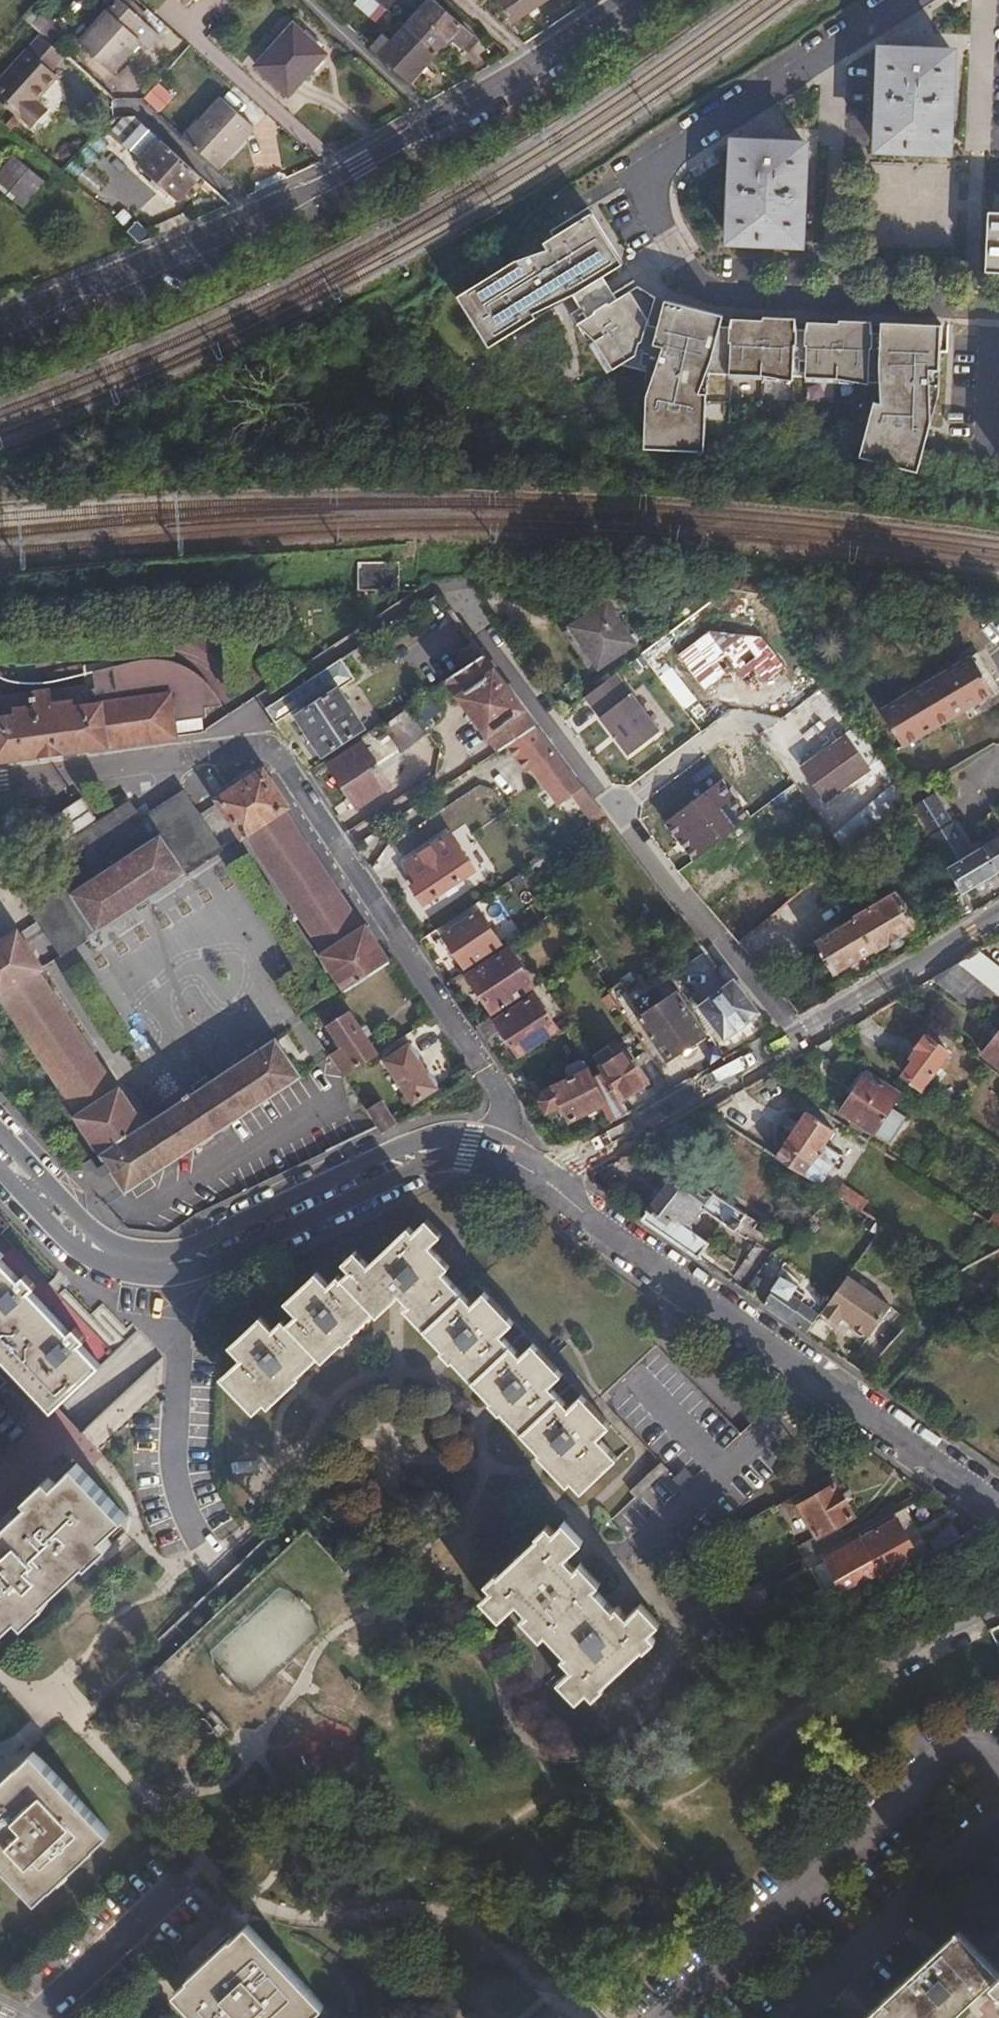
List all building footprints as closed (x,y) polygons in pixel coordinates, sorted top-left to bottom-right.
[(79,43),(112,73),(142,41),(148,46),(160,34),(141,18),(121,0),(118,0),(79,43)] [(380,17),(387,10),(375,0),(360,0),(380,17)] [(387,10),(395,1),(394,0),(375,0),(387,10)] [(405,26),(436,55),(437,55),(452,38),(463,49),(465,48),(469,52),(470,50),(479,41),(433,0),(429,0),(405,26)] [(515,22),(547,0),(500,0),(515,22)] [(43,12),(33,23),(43,32),(53,20),(47,15),(43,12)] [(399,21),(386,36),(392,42),(405,26),(399,21)] [(294,25),(256,66),(289,96),(327,54),(294,25)] [(384,35),(372,48),(411,83),(436,55),(405,26),(392,42),(386,36),(384,35)] [(0,80),(0,100),(14,112),(15,112),(33,128),(49,111),(37,100),(59,76),(52,71),(65,56),(40,35),(27,49),(0,80)] [(954,52),(924,51),(912,50),(881,48),(877,150),(950,153),(954,52)] [(222,97),(185,138),(218,168),(255,128),(222,97)] [(156,135),(143,123),(124,144),(137,156),(156,135)] [(156,135),(137,156),(136,157),(142,162),(161,140),(156,135)] [(179,202),(202,176),(161,140),(142,162),(138,166),(179,202)] [(806,144),(776,143),(765,142),(734,141),(730,242),(802,244),(806,144)] [(0,174),(0,188),(23,207),(44,181),(14,157),(0,174)] [(986,193),(983,262),(998,263),(998,194),(986,193)] [(124,208),(115,217),(124,226),(133,216),(124,208)] [(128,232),(140,243),(154,237),(137,221),(128,231),(128,232)] [(395,562),(360,563),(360,589),(395,589),(395,562)] [(124,595),(106,596),(107,607),(125,606),(124,595)] [(570,627),(570,628),(598,668),(599,669),(637,644),(608,601),(570,627)] [(598,668),(570,628),(563,633),(577,652),(578,653),(591,673),(598,668)] [(470,666),(485,656),(474,642),(459,652),(470,666)] [(973,655),(995,693),(977,704),(979,709),(998,697),(998,686),(991,673),(990,673),(990,672),(979,652),(973,655)] [(995,693),(973,655),(881,710),(903,748),(977,704),(995,693)] [(539,726),(485,656),(470,666),(448,680),(501,750),(511,744),(536,728),(539,726)] [(356,679),(342,658),(293,691),(267,708),(276,723),(286,717),(293,712),(298,719),(323,756),(365,728),(340,690),(356,679)] [(178,738),(176,722),(207,717),(206,708),(223,706),(218,697),(211,687),(204,679),(198,674),(190,669),(182,665),(174,662),(165,659),(153,659),(142,659),(135,661),(126,663),(113,665),(113,667),(94,671),(93,671),(96,688),(89,689),(88,685),(0,697),(2,706),(0,707),(0,762),(178,738)] [(581,694),(626,748),(658,721),(614,667),(581,694)] [(430,696),(412,708),(425,725),(442,711),(430,696)] [(396,756),(429,731),(425,725),(412,708),(411,707),(377,730),(396,756)] [(291,724),(298,719),(293,712),(286,717),(291,724)] [(582,789),(536,728),(511,744),(558,807),(582,789)] [(845,738),(804,768),(827,799),(868,770),(845,738)] [(363,742),(329,764),(358,808),(392,785),(363,742)] [(623,748),(603,763),(603,766),(612,778),(634,762),(623,748)] [(345,991),(390,960),(366,925),(362,927),(284,809),(287,807),(263,771),(219,800),(243,836),(246,834),(324,953),(321,955),(345,991)] [(915,777),(902,788),(908,798),(909,799),(922,787),(915,777)] [(902,788),(898,784),(848,828),(859,841),(908,798),(902,788)] [(110,870),(135,908),(150,898),(126,861),(198,812),(184,791),(141,819),(130,802),(55,852),(66,869),(24,897),(37,918),(110,870)] [(934,792),(927,797),(930,803),(938,798),(934,792)] [(913,806),(960,886),(964,892),(998,872),(998,837),(972,853),(964,858),(960,851),(967,846),(938,798),(930,803),(927,797),(913,806)] [(126,861),(150,898),(223,850),(199,813),(198,812),(126,861)] [(450,833),(405,862),(418,881),(412,885),(425,904),(474,870),(450,833)] [(964,858),(972,853),(967,846),(960,851),(964,858)] [(859,900),(835,861),(826,869),(856,918),(866,912),(859,900)] [(826,869),(816,877),(845,924),(856,918),(826,869)] [(37,918),(38,920),(62,956),(135,908),(110,870),(37,918)] [(960,921),(976,913),(964,892),(960,886),(945,894),(960,921)] [(856,918),(875,950),(915,926),(896,894),(866,912),(856,918)] [(442,934),(467,971),(503,947),(479,909),(442,934)] [(833,974),(875,950),(856,918),(845,924),(814,943),(833,974)] [(771,925),(743,944),(746,949),(762,976),(793,959),(771,925)] [(0,945),(0,996),(80,1116),(76,1119),(100,1154),(145,1125),(122,1089),(118,1091),(38,970),(41,968),(18,933),(0,945)] [(482,997),(494,1014),(535,987),(509,948),(468,975),(481,995),(484,994),(484,996),(482,997)] [(998,994),(998,968),(978,951),(958,962),(998,994)] [(958,962),(932,978),(933,980),(979,1015),(995,992),(958,962)] [(734,979),(722,964),(702,980),(714,995),(734,979)] [(734,979),(714,995),(700,1006),(725,1039),(760,1013),(734,979)] [(678,991),(638,1017),(667,1061),(707,1035),(678,991)] [(493,1021),(518,1059),(560,1031),(535,994),(493,1021)] [(344,1077),(379,1054),(350,1011),(326,1026),(341,1048),(330,1055),(344,1077)] [(982,1054),(998,1067),(998,1033),(982,1054)] [(915,1059),(903,1075),(922,1088),(949,1052),(926,1036),(915,1050),(916,1051),(912,1057),(915,1059)] [(145,1125),(100,1154),(126,1193),(302,1076),(277,1037),(276,1037),(145,1125)] [(409,1045),(385,1061),(413,1104),(437,1088),(437,1086),(436,1083),(435,1079),(433,1077),(430,1075),(428,1073),(418,1059),(418,1056),(418,1055),(417,1053),(416,1050),(414,1048),(410,1046),(409,1045)] [(602,1072),(621,1101),(651,1081),(627,1045),(614,1053),(599,1063),(597,1064),(602,1072)] [(599,1063),(614,1053),(609,1046),(594,1055),(599,1063)] [(567,1070),(570,1077),(588,1068),(584,1062),(580,1061),(568,1066),(567,1070)] [(610,1119),(627,1111),(621,1101),(602,1072),(593,1076),(589,1068),(588,1068),(570,1077),(552,1086),(544,1091),(540,1100),(546,1113),(562,1105),(565,1109),(567,1108),(567,1109),(565,1110),(570,1122),(604,1104),(604,1105),(610,1119)] [(851,1095),(841,1111),(848,1116),(845,1121),(862,1133),(866,1128),(874,1133),(886,1140),(894,1126),(897,1128),(904,1118),(890,1109),(900,1094),(861,1070),(847,1093),(851,1095)] [(366,1110),(378,1127),(382,1133),(398,1123),(382,1099),(366,1110)] [(777,1157),(820,1184),(841,1155),(825,1144),(835,1130),(807,1111),(785,1145),(777,1157)] [(642,1219),(697,1257),(706,1244),(694,1235),(692,1224),(699,1214),(709,1211),(727,1224),(735,1229),(741,1220),(745,1214),(715,1195),(716,1193),(698,1180),(694,1186),(690,1192),(672,1177),(646,1211),(642,1219)] [(998,1229),(998,1210),(997,1208),(988,1221),(998,1229)] [(741,1220),(735,1229),(747,1238),(748,1236),(749,1236),(754,1229),(753,1228),(757,1223),(745,1216),(741,1220)] [(574,1481),(572,1483),(582,1493),(618,1459),(599,1438),(612,1426),(582,1395),(569,1406),(551,1387),(563,1375),(533,1343),(521,1355),(502,1335),(515,1323),(485,1291),(472,1303),(444,1273),(451,1267),(431,1246),(443,1235),(428,1219),(414,1232),(409,1227),(369,1264),(356,1250),(343,1262),(351,1270),(342,1278),(339,1275),(329,1285),(317,1272),(285,1301),(298,1314),(288,1323),(283,1319),(273,1328),(262,1316),(230,1345),(242,1358),(221,1377),(256,1413),(266,1403),(265,1403),(297,1373),(294,1371),(315,1353),(319,1357),(339,1338),(350,1327),(370,1308),(375,1313),(378,1317),(400,1297),(399,1296),(401,1294),(410,1304),(429,1325),(449,1345),(459,1356),(459,1357),(477,1376),(497,1397),(507,1408),(527,1427),(546,1448),(544,1450),(574,1481)] [(0,1236),(0,1249),(5,1255),(2,1258),(22,1279),(27,1274),(38,1286),(32,1291),(71,1332),(77,1328),(87,1339),(82,1344),(102,1365),(115,1353),(2,1234),(0,1236)] [(731,1281),(759,1302),(785,1263),(758,1243),(731,1281)] [(778,1315),(805,1334),(819,1315),(801,1302),(806,1296),(797,1289),(799,1285),(781,1275),(771,1289),(773,1290),(762,1304),(778,1315)] [(891,1306),(848,1275),(822,1311),(839,1323),(843,1317),(852,1324),(852,1330),(861,1336),(865,1333),(869,1336),(891,1306)] [(962,1278),(956,1286),(968,1294),(974,1287),(962,1278)] [(410,1304),(405,1308),(424,1330),(429,1325),(410,1304)] [(350,1327),(355,1332),(375,1313),(370,1308),(350,1327)] [(424,1330),(443,1350),(449,1345),(429,1325),(424,1330)] [(339,1338),(344,1343),(346,1345),(357,1334),(355,1332),(350,1327),(339,1338)] [(319,1357),(320,1358),(324,1362),(344,1343),(339,1338),(319,1357)] [(452,1363),(454,1361),(459,1357),(459,1356),(449,1345),(443,1350),(442,1351),(452,1363)] [(25,1395),(36,1385),(6,1353),(0,1347),(0,1368),(25,1395)] [(297,1373),(299,1376),(320,1358),(319,1357),(315,1353),(294,1371),(297,1373)] [(454,1361),(472,1381),(477,1376),(459,1357),(454,1361)] [(0,1368),(0,1375),(22,1398),(25,1395),(0,1368)] [(265,1403),(266,1403),(270,1408),(301,1378),(299,1376),(297,1373),(265,1403)] [(57,1407),(46,1417),(25,1395),(22,1398),(0,1375),(0,1511),(82,1433),(57,1407)] [(472,1381),(492,1402),(497,1397),(477,1376),(472,1381)] [(36,1385),(25,1395),(46,1417),(57,1407),(47,1397),(36,1385)] [(500,1415),(503,1413),(507,1408),(497,1397),(492,1402),(490,1403),(500,1415)] [(503,1413),(521,1432),(527,1427),(507,1408),(503,1413)] [(521,1432),(540,1453),(544,1450),(546,1448),(527,1427),(521,1432)] [(568,1486),(572,1483),(574,1481),(544,1450),(540,1453),(538,1454),(568,1486)] [(106,1537),(128,1516),(77,1462),(34,1504),(32,1501),(0,1531),(0,1637),(21,1617),(42,1596),(47,1601),(88,1562),(84,1558),(106,1537)] [(831,1474),(825,1478),(783,1503),(791,1518),(797,1514),(800,1520),(804,1517),(815,1536),(817,1540),(857,1515),(831,1474)] [(898,1517),(861,1537),(885,1581),(933,1556),(925,1542),(915,1547),(898,1517)] [(562,1658),(566,1661),(572,1668),(559,1681),(578,1702),(588,1691),(589,1692),(600,1681),(605,1685),(644,1648),(639,1644),(651,1634),(651,1633),(662,1624),(642,1602),(628,1615),(618,1605),(615,1609),(596,1588),(576,1568),(567,1558),(585,1542),(565,1521),(555,1531),(549,1524),(537,1535),(539,1537),(499,1573),(497,1572),(486,1583),(492,1589),(482,1599),(501,1620),(519,1604),(552,1639),(566,1654),(562,1658)] [(248,1589),(231,1605),(229,1607),(152,1680),(263,1801),(371,1704),(362,1694),(365,1692),(356,1682),(353,1684),(316,1644),(370,1595),(353,1577),(358,1574),(348,1565),(344,1568),(341,1563),(357,1549),(348,1539),(333,1554),(311,1531),(258,1580),(248,1589)] [(113,1543),(106,1537),(84,1558),(88,1562),(91,1564),(113,1543)] [(885,1581),(861,1537),(826,1557),(845,1590),(869,1578),(874,1575),(878,1584),(885,1581)] [(582,1562),(576,1568),(596,1588),(602,1583),(582,1562)] [(869,1578),(873,1587),(878,1584),(874,1575),(869,1578)] [(42,1596),(21,1617),(28,1625),(49,1603),(47,1601),(42,1596)] [(600,1681),(589,1692),(595,1698),(606,1688),(605,1685),(600,1681)] [(944,1687),(931,1693),(940,1709),(964,1697),(956,1681),(944,1687)] [(39,1901),(53,1887),(97,1847),(112,1833),(35,1751),(20,1765),(23,1767),(0,1789),(0,1861),(39,1901)] [(20,1765),(19,1764),(0,1782),(0,1789),(23,1767),(20,1765)] [(190,1978),(176,1992),(200,2017),(307,2017),(308,2017),(309,2017),(312,2017),(325,2006),(248,1924),(234,1937),(237,1941),(193,1981),(190,1978)] [(864,2017),(952,2017),(992,1980),(998,1988),(998,1934),(980,1953),(959,1930),(864,2017)] [(234,1937),(190,1978),(193,1981),(237,1941),(234,1937)]
